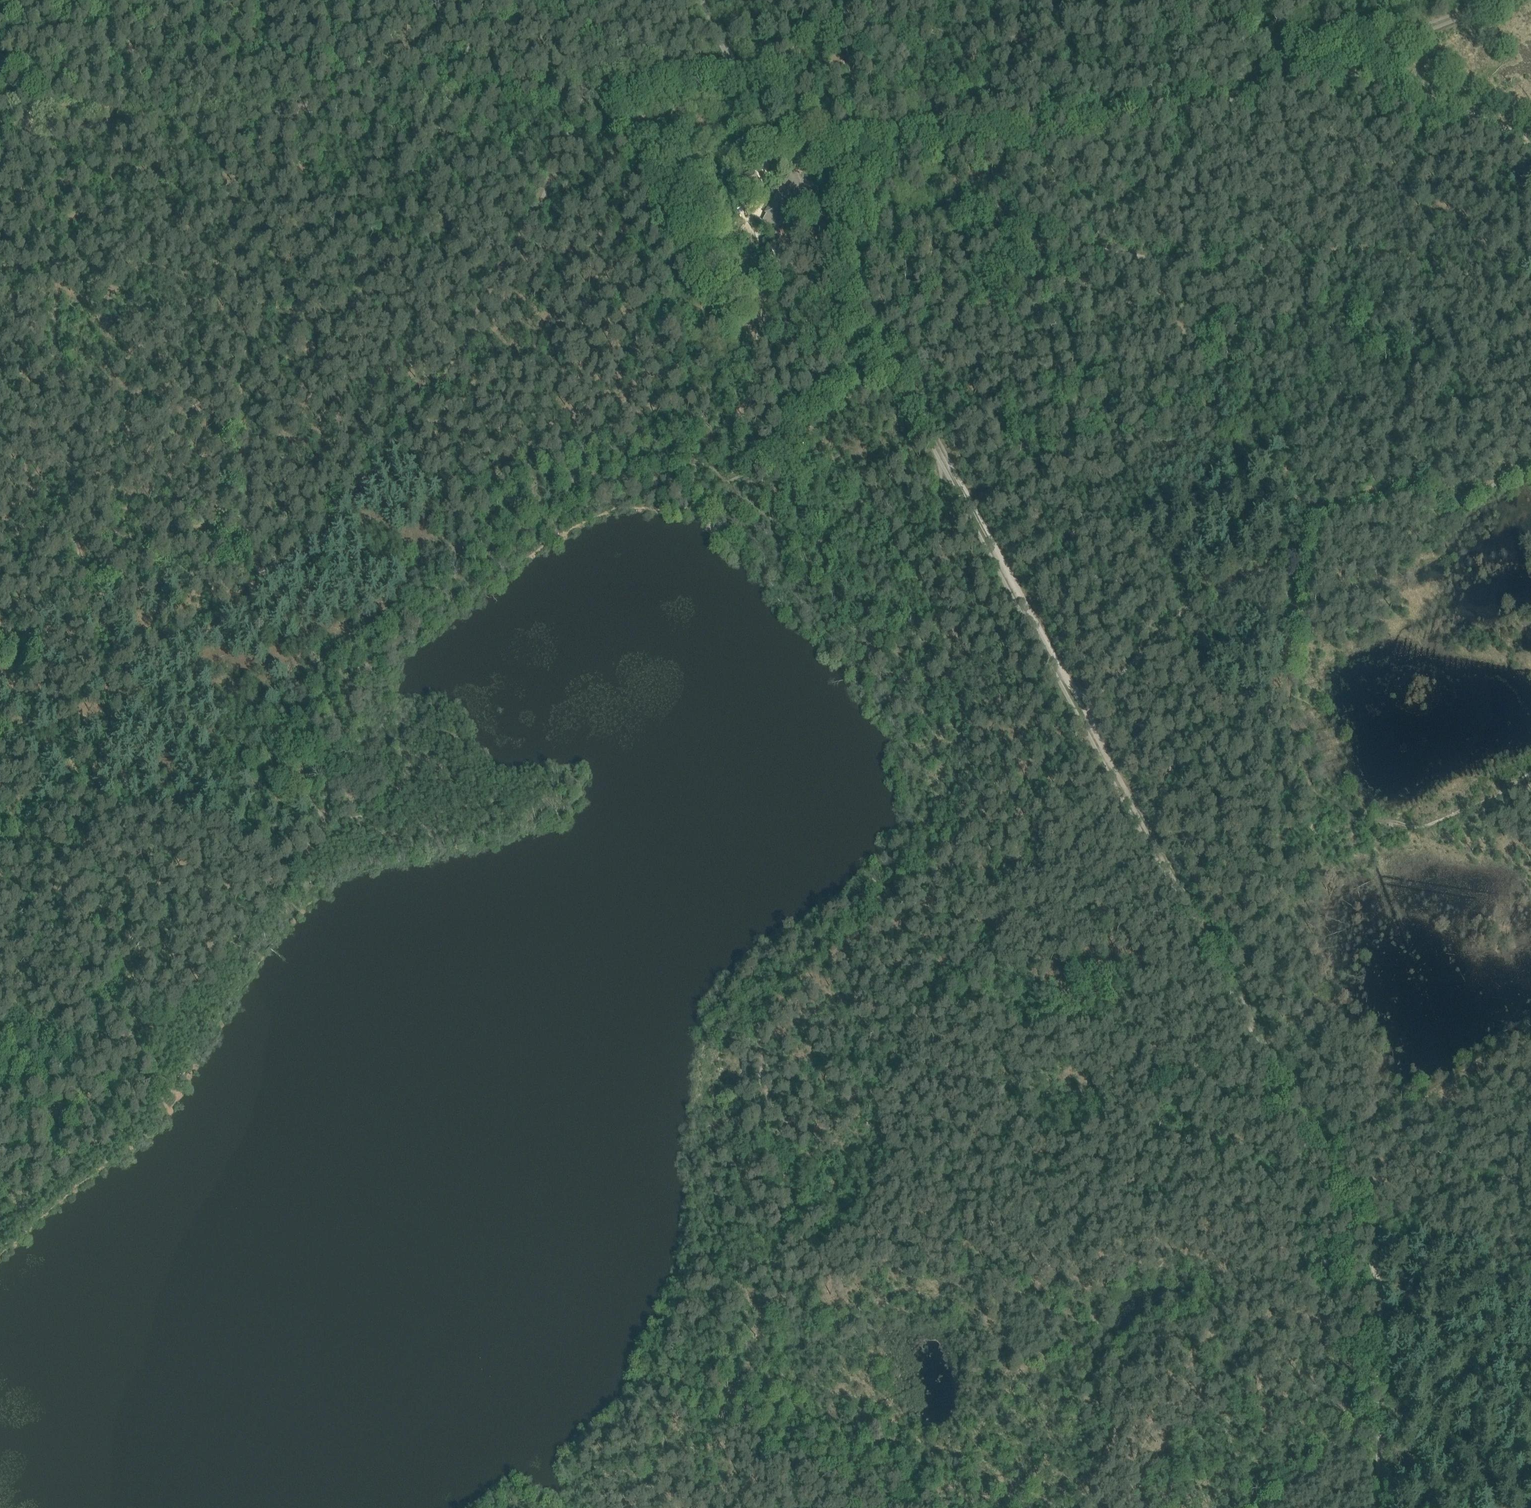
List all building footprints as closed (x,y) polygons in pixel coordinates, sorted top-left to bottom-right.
[(764,218),(770,222),(778,227),(782,222),(793,206),(778,196),(768,213),(764,218)] [(761,229),(747,234),(751,244),(765,239),(761,229)]
